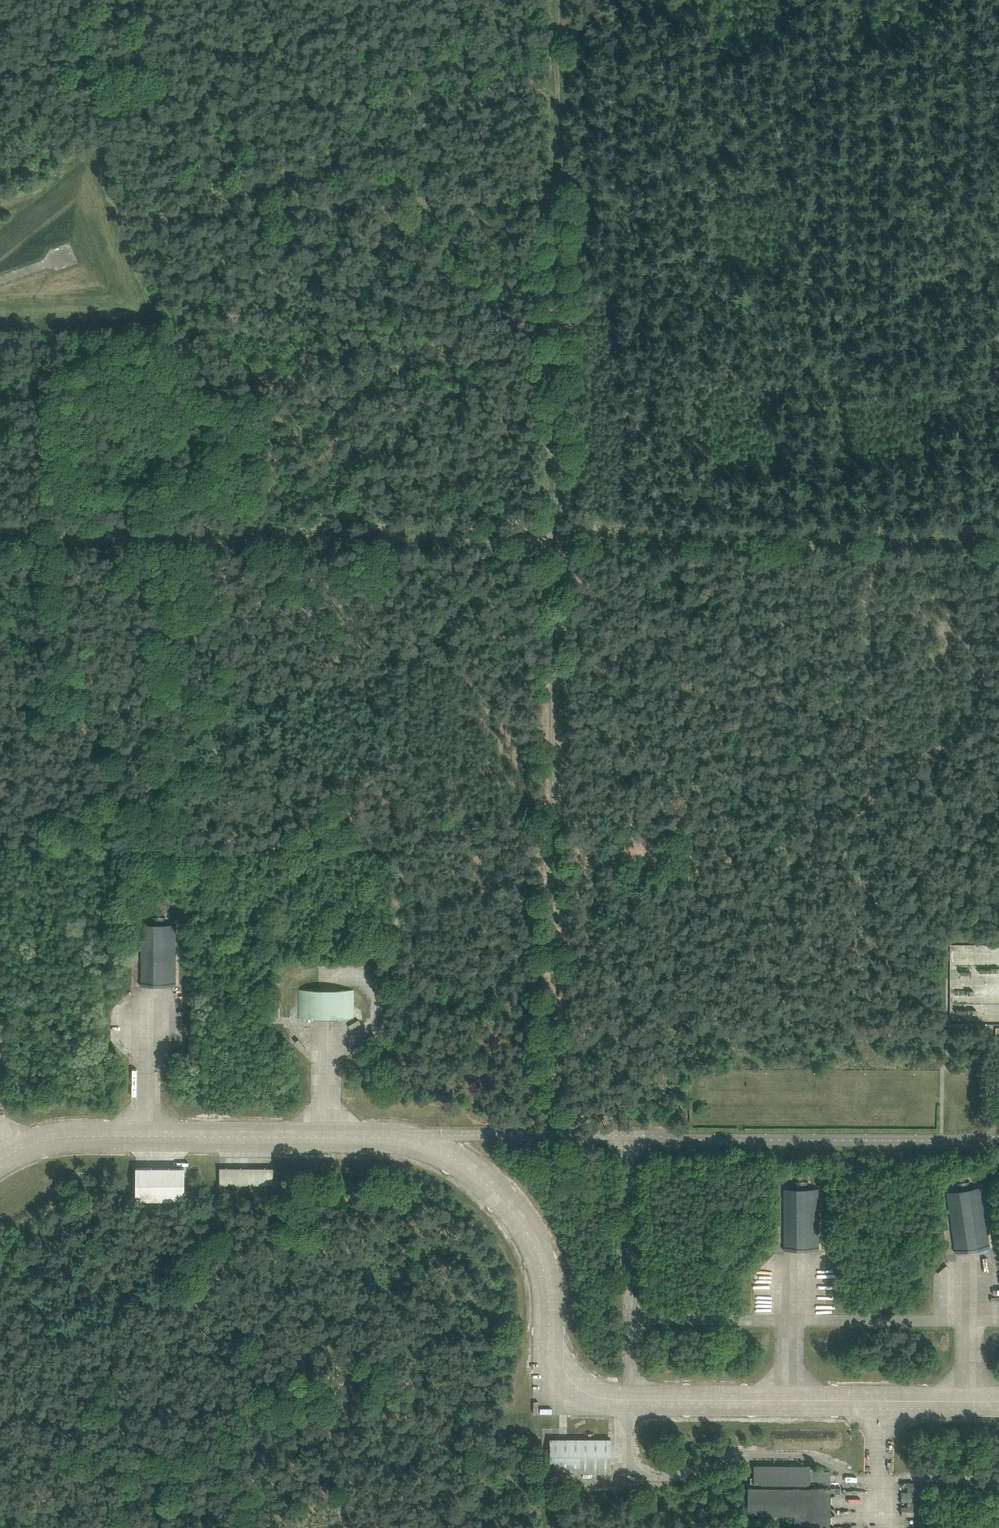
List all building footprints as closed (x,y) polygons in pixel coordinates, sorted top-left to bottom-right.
[(141,925),(140,987),(140,988),(176,989),(177,926),(141,925)] [(270,1008),(270,1017),(279,1017),(279,1008),(270,1008)] [(185,1200),(185,1168),(136,1168),(136,1200),(185,1200)] [(220,1168),(220,1184),(274,1184),(274,1168),(220,1168)] [(809,1181),(794,1181),(794,1188),(784,1188),(784,1226),(784,1250),(819,1250),(819,1242),(819,1188),(809,1188),(809,1181)] [(990,1248),(989,1240),(981,1186),(971,1188),(970,1181),(955,1183),(956,1190),(946,1192),(952,1229),(955,1253),(990,1248)] [(550,1472),(569,1472),(611,1472),(611,1439),(550,1439),(550,1472)] [(831,1488),(794,1487),(794,1484),(810,1484),(810,1478),(811,1478),(811,1471),(810,1471),(810,1465),(794,1465),(794,1464),(790,1464),(790,1465),(754,1465),(754,1484),(759,1484),(762,1484),(762,1487),(748,1487),(748,1514),(794,1515),(794,1527),(830,1527),(831,1488)]
